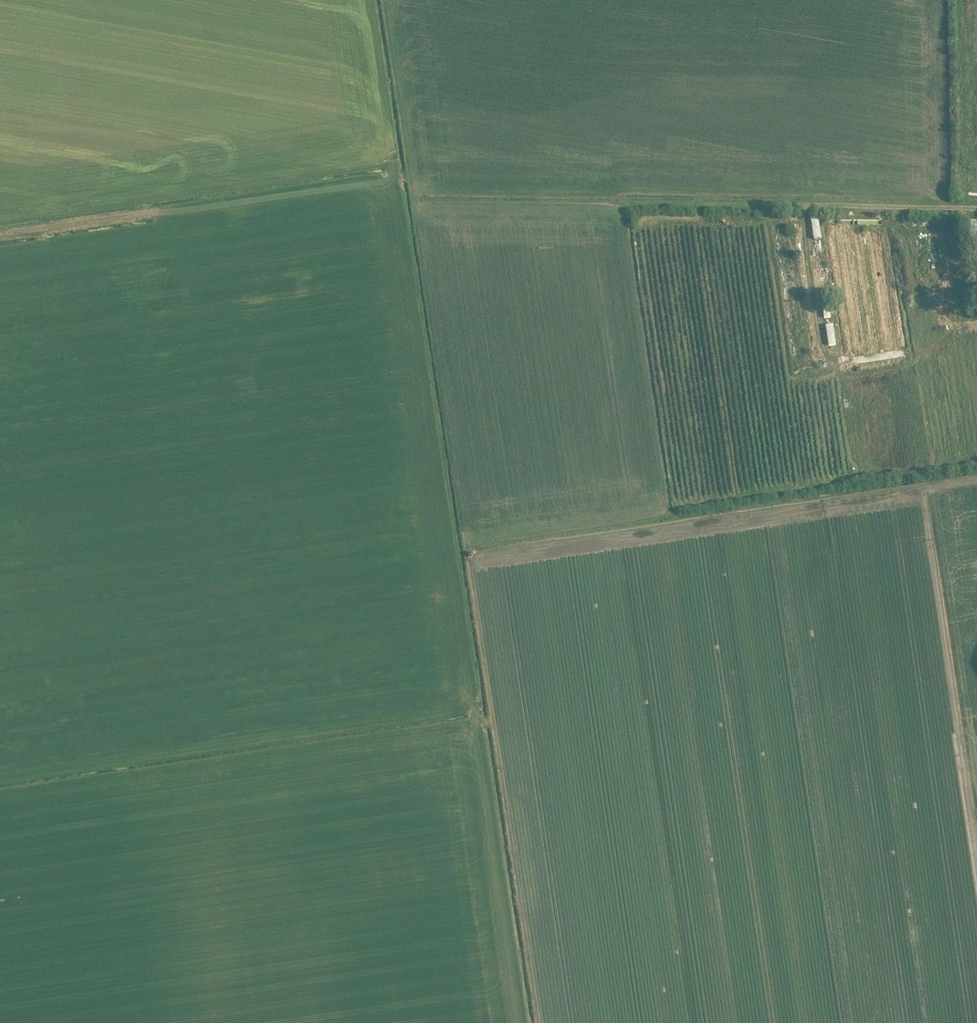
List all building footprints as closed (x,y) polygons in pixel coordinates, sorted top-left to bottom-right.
[(824,263),(817,219),(809,220),(816,264),(824,263)] [(976,237),(976,221),(967,221),(966,237),(976,237)] [(822,292),(833,292),(831,270),(820,271),(822,292)] [(833,325),(825,325),(826,346),(834,346),(833,325)]
